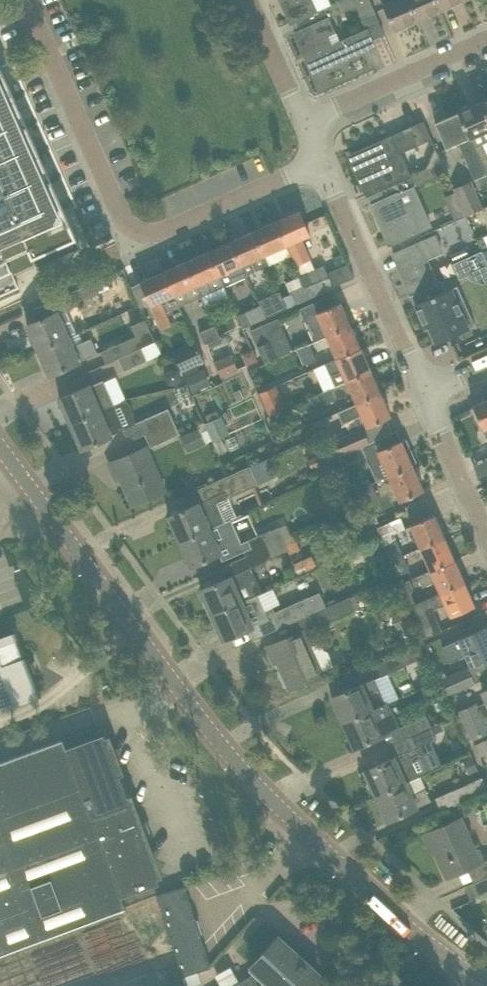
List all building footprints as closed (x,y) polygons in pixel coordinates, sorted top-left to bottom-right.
[(297,31),(324,19),(319,8),(317,9),(313,0),(280,0),(290,22),(292,22),(297,31)] [(297,31),(294,32),(305,55),(308,53),(316,70),(374,45),(366,27),(332,42),(328,35),(336,31),(329,17),(355,5),(361,19),(376,13),(370,0),(337,0),(319,8),(324,19),(297,31)] [(408,0),(381,0),(394,29),(417,19),(408,0)] [(417,19),(440,9),(436,0),(408,0),(417,19)] [(440,9),(460,0),(436,0),(440,9)] [(18,286),(13,274),(9,265),(31,255),(35,265),(36,267),(80,248),(55,192),(48,195),(43,186),(51,182),(43,164),(35,168),(31,158),(39,155),(31,137),(24,140),(19,131),(27,127),(19,109),(11,113),(7,104),(15,100),(6,80),(0,83),(0,294),(18,286)] [(481,100),(458,110),(486,173),(486,172),(486,153),(486,152),(486,151),(486,114),(481,100)] [(486,173),(458,110),(434,121),(446,147),(458,142),(470,170),(472,169),(476,177),(486,173)] [(356,171),(366,193),(389,182),(394,194),(414,185),(414,186),(445,171),(431,139),(417,146),(422,158),(423,157),(427,166),(408,175),(398,153),(417,144),(410,128),(352,153),(360,170),(356,171)] [(452,188),(460,205),(465,215),(483,207),(471,180),(452,188)] [(389,182),(366,193),(367,194),(372,203),(371,204),(381,227),(385,225),(392,242),(410,234),(432,226),(414,186),(414,185),(394,194),(389,182)] [(299,210),(276,220),(291,254),(295,265),(296,264),(301,275),(311,298),(333,288),(323,265),(314,269),(301,238),(310,234),(299,210)] [(276,220),(254,230),(269,264),(291,254),(276,220)] [(254,230),(231,240),(246,274),(269,264),(254,230)] [(410,293),(411,293),(437,281),(428,258),(443,252),(436,234),(396,252),(404,269),(400,270),(410,293)] [(231,240),(208,250),(224,286),(246,276),(246,274),(231,240)] [(465,247),(451,253),(454,260),(468,254),(465,247)] [(208,250),(186,260),(201,295),(224,286),(208,250)] [(481,250),(451,263),(456,273),(486,260),(481,251),(481,250)] [(186,260),(163,271),(179,305),(201,295),(186,260)] [(456,273),(458,279),(486,266),(486,264),(486,260),(456,273)] [(151,276),(140,281),(153,309),(162,306),(170,325),(172,324),(171,323),(184,317),(179,305),(163,271),(162,271),(161,268),(158,267),(151,270),(150,273),(151,276)] [(295,305),(311,298),(301,275),(285,282),(295,305)] [(104,276),(95,281),(100,292),(109,287),(104,276)] [(469,312),(463,298),(457,301),(451,287),(445,290),(440,280),(437,281),(411,293),(415,302),(414,303),(425,326),(428,325),(436,341),(475,324),(469,312)] [(95,281),(72,291),(76,302),(100,292),(95,281)] [(279,290),(270,294),(278,312),(280,310),(287,308),(279,290)] [(29,336),(36,351),(68,336),(68,335),(76,332),(66,309),(63,310),(57,297),(33,308),(38,319),(27,324),(32,335),(29,336)] [(313,341),(317,339),(350,325),(340,301),(317,311),(313,302),(299,308),(313,341)] [(265,317),(260,304),(244,311),(249,324),(265,317)] [(117,358),(118,358),(141,348),(141,347),(155,341),(145,318),(130,325),(135,335),(100,351),(105,363),(117,358)] [(199,332),(204,344),(222,337),(216,324),(199,332)] [(249,329),(264,362),(277,357),(262,324),(249,329)] [(317,339),(327,362),(360,347),(350,325),(317,339)] [(68,336),(36,351),(42,364),(44,363),(49,374),(98,353),(90,337),(72,346),(68,336)] [(296,349),(303,364),(316,359),(309,343),(296,349)] [(174,356),(181,371),(204,361),(197,346),(174,356)] [(313,368),(323,390),(370,370),(360,347),(327,362),(313,368)] [(141,348),(118,358),(123,371),(147,360),(141,348)] [(214,361),(221,377),(237,369),(230,353),(214,361)] [(77,373),(80,384),(108,378),(106,367),(77,373)] [(350,392),(355,403),(380,392),(370,370),(323,390),(316,394),(321,404),(350,392)] [(59,397),(71,423),(113,404),(102,379),(91,384),(90,384),(59,397)] [(258,393),(268,415),(285,408),(275,385),(258,393)] [(239,388),(233,391),(237,400),(243,397),(239,388)] [(355,403),(336,411),(341,423),(360,414),(366,427),(391,415),(380,392),(355,403)] [(473,405),(486,437),(486,399),(473,405)] [(113,404),(71,423),(82,448),(113,434),(112,433),(123,428),(113,404)] [(138,421),(144,434),(173,421),(168,408),(138,421)] [(221,416),(204,423),(212,441),(229,434),(221,416)] [(173,421),(144,434),(150,447),(179,433),(173,421)] [(337,455),(342,453),(369,442),(363,427),(331,441),(337,455)] [(180,436),(187,451),(206,443),(199,428),(180,436)] [(376,480),(389,475),(388,475),(412,464),(412,462),(416,461),(411,450),(407,452),(401,439),(388,445),(383,435),(361,445),(366,456),(376,480)] [(109,462),(116,479),(120,477),(132,504),(167,489),(147,446),(109,462)] [(307,459),(312,468),(320,464),(315,455),(307,459)] [(257,484),(270,478),(262,459),(249,465),(218,479),(198,488),(204,501),(225,492),(227,497),(257,484)] [(388,475),(389,475),(400,500),(424,490),(412,464),(388,475)] [(358,489),(365,505),(378,498),(371,483),(358,489)] [(224,521),(217,503),(202,510),(198,502),(168,515),(180,541),(211,527),(224,521)] [(371,505),(362,509),(369,525),(378,521),(371,505)] [(408,524),(419,547),(444,536),(434,513),(408,524)] [(383,545),(389,560),(403,554),(394,533),(405,528),(400,517),(377,527),(382,537),(380,538),(383,545)] [(241,543),(246,555),(283,538),(278,526),(241,543)] [(211,527),(180,541),(191,565),(222,552),(211,527)] [(419,547),(428,570),(429,570),(454,559),(444,536),(419,547)] [(283,538),(246,555),(251,566),(288,549),(283,538)] [(403,554),(389,560),(396,576),(410,570),(403,554)] [(293,562),(298,573),(316,565),(311,555),(293,562)] [(434,581),(439,592),(439,593),(464,582),(454,559),(429,570),(428,570),(416,575),(422,587),(434,581)] [(201,588),(212,613),(257,593),(261,592),(250,566),(201,588)] [(396,585),(402,598),(411,594),(413,589),(409,579),(396,585)] [(439,593),(439,592),(411,605),(425,637),(442,630),(432,608),(444,604),(449,616),(475,605),(464,582),(439,593)] [(295,620),(296,620),(315,611),(326,606),(319,591),(274,611),(272,606),(264,609),(257,593),(212,613),(223,639),(251,626),(256,638),(295,620)] [(315,611),(296,620),(300,631),(266,646),(274,662),(277,661),(289,688),(335,668),(327,650),(323,650),(319,641),(311,644),(306,631),(354,610),(349,596),(326,606),(315,611)] [(390,614),(396,629),(409,624),(403,609),(390,614)] [(464,655),(470,669),(486,661),(486,633),(484,627),(442,646),(448,662),(464,655)] [(29,675),(24,676),(19,665),(26,662),(14,630),(12,631),(13,633),(0,637),(0,707),(36,694),(29,675)] [(428,643),(422,645),(426,653),(432,650),(428,643)] [(375,664),(380,676),(404,665),(399,653),(375,664)] [(437,679),(445,696),(474,683),(467,666),(437,679)] [(332,696),(343,721),(385,702),(384,702),(374,678),(332,696)] [(470,739),(486,731),(486,730),(484,724),(486,723),(486,688),(480,691),(484,701),(477,705),(475,702),(457,710),(470,739)] [(381,735),(399,726),(387,700),(384,702),(385,702),(343,721),(354,747),(381,735)] [(399,726),(404,738),(431,726),(426,714),(399,726)] [(431,726),(434,733),(441,730),(438,722),(431,725),(431,726)] [(431,726),(404,738),(409,750),(436,737),(434,733),(431,726)] [(143,839),(148,837),(141,819),(136,821),(104,733),(66,747),(63,738),(44,745),(0,761),(0,953),(125,907),(121,896),(159,882),(143,839)] [(407,751),(364,769),(375,794),(411,778),(419,775),(431,770),(423,754),(418,751),(409,755),(407,751)] [(471,754),(461,757),(468,774),(477,770),(471,754)] [(434,797),(440,809),(486,788),(482,776),(434,797)] [(411,778),(375,794),(387,820),(431,800),(426,789),(417,793),(411,778)] [(486,873),(486,858),(485,859),(479,847),(476,848),(462,817),(424,834),(432,850),(434,849),(446,876),(481,861),(486,873)] [(466,885),(471,897),(486,890),(486,876),(466,885)] [(193,922),(197,921),(196,917),(195,917),(185,885),(157,894),(182,975),(211,966),(200,934),(201,933),(200,929),(196,930),(193,922)] [(230,985),(263,985),(264,984),(266,985),(322,985),(316,980),(320,975),(278,936),(251,965),(256,968),(249,976),(230,985)] [(393,985),(396,985),(403,979),(394,971),(386,979),(393,985)]
